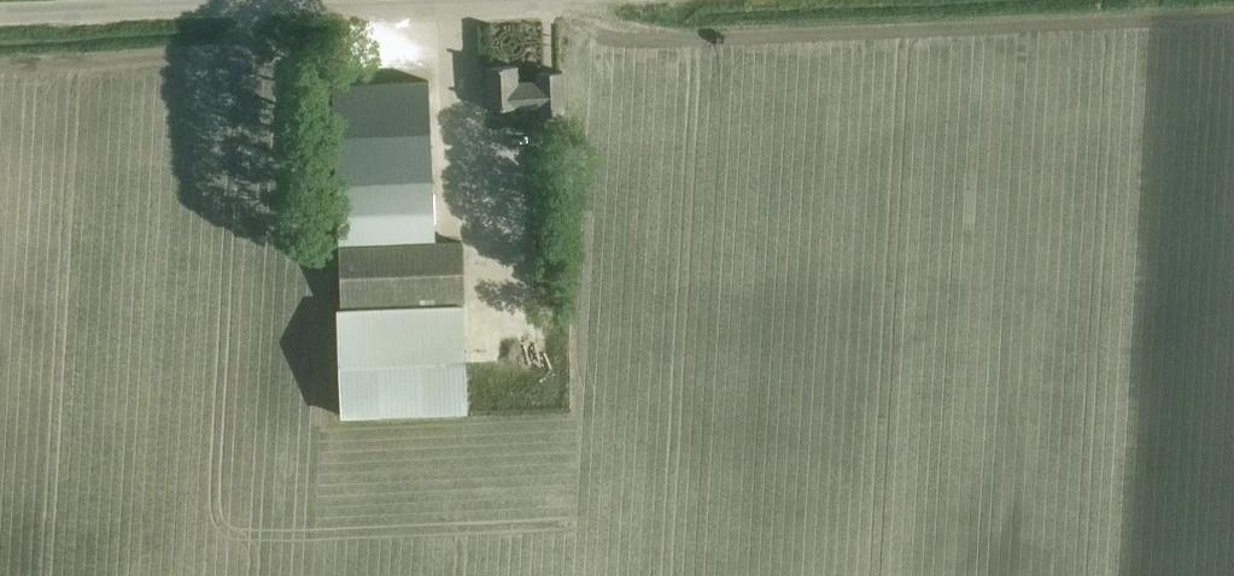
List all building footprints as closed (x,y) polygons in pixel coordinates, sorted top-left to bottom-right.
[(565,114),(564,95),(563,71),(538,72),(539,83),(518,84),(517,65),(486,67),(487,108),(540,106),(540,115),(565,114)] [(337,178),(433,173),(434,173),(430,77),(334,82),(337,178)] [(483,155),(468,156),(468,174),(484,173),(483,155)] [(433,173),(337,178),(342,306),(338,306),(342,416),(468,411),(461,243),(436,244),(433,173)]
